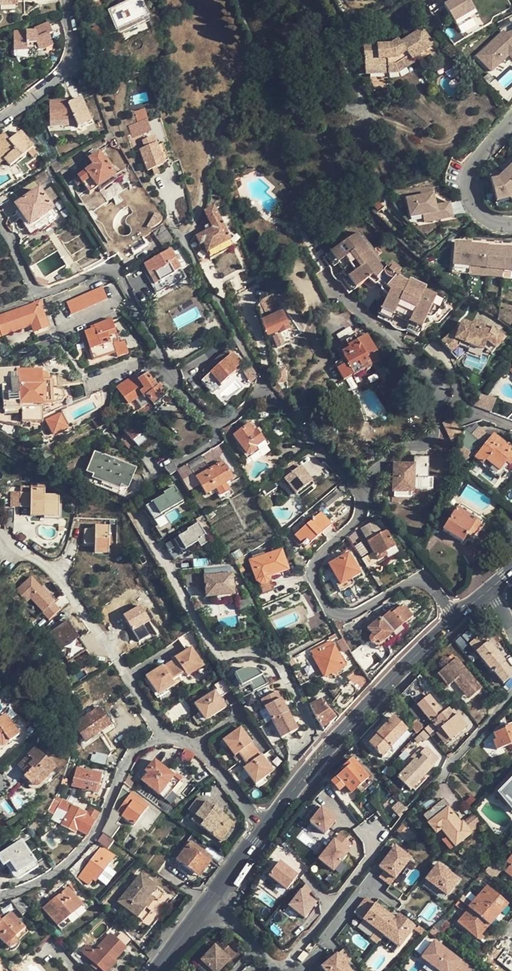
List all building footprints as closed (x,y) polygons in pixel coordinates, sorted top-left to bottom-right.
[(139,0),(110,13),(117,31),(147,20),(139,0)] [(445,7),(455,24),(476,12),(469,0),(456,0),(445,7)] [(476,12),(455,24),(458,29),(479,17),(476,12)] [(16,30),(16,49),(37,49),(44,48),(54,44),(50,33),(53,32),(49,22),(36,27),(35,30),(16,30)] [(386,43),(357,44),(358,74),(380,74),(380,66),(391,65),(398,63),(401,68),(410,63),(408,58),(430,46),(419,28),(397,41),(395,37),(386,43)] [(475,57),(489,73),(507,57),(511,53),(511,32),(506,34),(503,32),(475,57)] [(391,65),(380,66),(380,74),(391,73),(401,68),(398,63),(391,65)] [(77,121),(79,125),(80,128),(93,124),(83,98),(71,102),(70,101),(51,101),(52,121),(77,121)] [(131,127),(134,136),(136,136),(152,131),(149,121),(131,127)] [(0,139),(0,155),(5,162),(8,160),(11,157),(16,163),(35,148),(22,132),(12,140),(6,134),(0,139)] [(115,139),(112,132),(102,137),(106,143),(115,139)] [(134,136),(130,138),(136,153),(141,151),(136,136),(134,136)] [(153,137),(142,141),(145,149),(141,151),(148,171),(152,169),(158,167),(164,165),(163,163),(157,147),(153,137)] [(163,145),(157,147),(163,163),(170,161),(163,145)] [(90,169),(78,177),(83,184),(89,194),(98,189),(115,177),(99,154),(89,161),(90,163),(87,165),(90,169)] [(59,161),(50,165),(53,169),(61,164),(59,161)] [(504,173),(511,182),(511,165),(504,173)] [(46,168),(35,175),(43,186),(53,179),(46,168)] [(491,181),(496,202),(509,199),(511,196),(511,182),(504,173),(498,179),(491,181)] [(78,187),(83,184),(78,177),(73,180),(78,187)] [(117,181),(115,177),(98,189),(100,193),(117,181)] [(235,191),(238,190),(234,178),(226,181),(233,203),(239,201),(235,191)] [(53,184),(43,190),(49,201),(60,194),(53,184)] [(39,190),(16,205),(20,212),(17,214),(31,235),(57,217),(39,190)] [(434,193),(407,198),(410,216),(422,214),(436,212),(437,219),(453,216),(450,202),(436,204),(434,193)] [(0,199),(0,204),(1,205),(9,201),(6,195),(0,199)] [(204,245),(206,249),(211,260),(232,250),(214,210),(205,214),(210,226),(205,229),(207,234),(197,239),(200,246),(204,245)] [(436,212),(422,214),(424,222),(437,219),(436,212)] [(162,220),(162,218),(155,215),(147,228),(149,228),(153,228),(161,223),(162,220)] [(166,223),(153,231),(163,248),(176,240),(166,223)] [(325,257),(332,269),(334,268),(337,265),(341,272),(371,251),(363,240),(359,233),(325,257)] [(139,240),(125,249),(131,257),(145,249),(139,240)] [(461,242),(454,241),(452,263),(470,265),(472,243),(461,242)] [(489,244),(472,243),(470,265),(487,267),(489,246),(489,244)] [(506,247),(489,246),(487,267),(487,268),(503,269),(506,247)] [(506,247),(503,269),(511,270),(511,247),(506,247)] [(170,251),(144,265),(152,281),(158,279),(160,283),(174,275),(174,274),(180,271),(170,251)] [(375,282),(382,273),(381,272),(373,261),(377,259),(373,254),(371,251),(341,272),(346,278),(343,280),(341,281),(349,292),(370,278),(375,282)] [(322,259),(323,261),(329,270),(330,270),(332,269),(325,257),(322,259)] [(382,274),(392,282),(404,288),(406,284),(403,282),(403,281),(398,278),(399,277),(397,275),(394,272),(391,276),(387,273),(390,269),(388,267),(386,266),(384,267),(381,263),(380,264),(377,259),(373,261),(381,272),(382,273),(382,274)] [(470,265),(452,263),(451,272),(469,274),(470,265)] [(391,264),(388,267),(390,269),(394,272),(397,275),(399,272),(391,264)] [(339,275),(343,280),(346,278),(341,272),(337,265),(334,268),(339,275)] [(487,267),(470,265),(469,274),(486,275),(487,268),(487,267)] [(334,281),(339,283),(341,281),(343,280),(339,275),(334,268),(332,269),(330,270),(329,270),(330,276),(332,279),(334,281)] [(503,269),(487,268),(486,275),(503,277),(503,269)] [(174,274),(174,275),(160,283),(163,290),(184,279),(180,271),(174,274)] [(375,282),(385,290),(392,282),(382,274),(382,273),(375,282)] [(237,275),(228,280),(234,294),(244,289),(237,275)] [(347,294),(349,292),(341,281),(339,283),(347,294)] [(408,281),(406,284),(414,288),(423,292),(425,289),(408,281)] [(391,317),(400,321),(414,288),(406,284),(404,288),(392,282),(385,290),(388,293),(378,316),(389,322),(391,317)] [(104,287),(65,299),(70,312),(108,300),(104,287)] [(408,325),(407,328),(406,329),(417,334),(424,320),(426,315),(435,314),(437,310),(440,310),(444,302),(423,292),(414,288),(400,321),(408,325)] [(42,299),(40,300),(0,315),(0,337),(36,324),(38,331),(50,327),(44,311),(40,312),(39,307),(43,305),(42,299)] [(304,300),(296,303),(302,315),(305,313),(309,311),(304,300)] [(282,313),(261,321),(268,339),(289,331),(282,313)] [(376,319),(390,325),(393,321),(407,328),(408,325),(400,321),(391,317),(389,322),(378,316),(376,319)] [(87,341),(94,359),(117,352),(119,355),(128,352),(125,342),(120,344),(111,319),(94,326),(94,328),(79,332),(83,343),(87,341)] [(404,333),(405,332),(406,329),(407,328),(393,321),(390,325),(389,326),(391,329),(393,331),(398,333),(404,333)] [(453,332),(442,343),(451,353),(457,347),(468,351),(470,348),(482,353),(486,343),(495,350),(504,340),(491,329),(472,322),(471,325),(461,322),(458,329),(456,333),(453,332)] [(72,333),(71,328),(61,333),(62,337),(72,333)] [(406,329),(405,332),(415,337),(417,334),(406,329)] [(364,335),(356,340),(358,342),(349,347),(350,350),(342,354),(344,357),(342,358),(343,361),(335,365),(343,381),(353,375),(354,377),(365,371),(366,372),(370,370),(369,367),(380,361),(367,337),(366,337),(364,335)] [(346,341),(347,344),(349,347),(358,342),(356,340),(354,337),(346,341)] [(486,343),(482,353),(490,356),(495,350),(486,343)] [(340,348),(342,354),(350,350),(349,347),(347,344),(340,348)] [(222,355),(203,371),(212,382),(216,379),(221,385),(235,372),(234,371),(241,365),(233,355),(231,357),(227,352),(223,356),(222,355)] [(55,385),(42,385),(41,373),(20,372),(19,369),(0,370),(0,387),(2,387),(4,410),(0,409),(0,422),(19,425),(20,422),(43,422),(43,406),(62,402),(65,398),(63,390),(61,389),(55,388),(55,385)] [(258,379),(252,370),(245,375),(253,387),(258,379)] [(47,375),(41,373),(42,385),(55,385),(54,382),(49,376),(47,375)] [(140,415),(144,413),(153,407),(151,405),(143,394),(147,391),(139,379),(136,374),(118,386),(129,403),(136,399),(141,407),(137,410),(140,415)] [(148,374),(142,377),(139,379),(147,391),(143,394),(151,405),(165,394),(159,386),(157,387),(148,374)] [(494,400),(481,395),(477,406),(490,411),(494,400)] [(64,418),(61,412),(47,420),(54,434),(68,426),(67,424),(81,418),(81,419),(88,415),(88,414),(102,407),(98,400),(64,418)] [(211,403),(205,409),(209,412),(212,414),(214,415),(219,409),(211,403)] [(127,445),(133,440),(139,447),(157,432),(143,416),(134,423),(133,422),(123,430),(127,434),(121,438),(127,445)] [(452,418),(442,423),(450,437),(460,432),(452,418)] [(309,419),(306,422),(312,429),(315,426),(309,419)] [(249,455),(266,443),(264,441),(256,429),(254,431),(249,424),(235,435),(247,454),(248,455),(249,455)] [(221,430),(224,435),(233,429),(230,425),(223,429),(221,430)] [(483,465),(486,461),(499,472),(506,464),(509,466),(511,463),(511,456),(508,453),(511,450),(493,435),(474,458),(483,465)] [(94,451),(86,472),(93,475),(92,478),(120,489),(121,486),(127,489),(135,467),(94,451)] [(292,460),(279,469),(285,478),(284,479),(296,495),(312,482),(301,467),(298,468),(292,460)] [(499,478),(509,466),(506,464),(499,472),(486,461),(483,465),(499,478)] [(165,467),(169,474),(176,470),(178,469),(173,462),(165,467)] [(233,479),(225,466),(221,468),(219,464),(210,469),(205,462),(191,470),(180,477),(185,485),(196,479),(206,495),(215,489),(220,497),(229,491),(225,484),(233,479)] [(191,470),(187,463),(178,469),(176,470),(180,477),(191,470)] [(395,467),(394,495),(414,496),(416,468),(395,467)] [(90,483),(92,478),(93,475),(86,472),(83,481),(90,483)] [(118,494),(120,489),(92,478),(90,483),(118,494)] [(124,497),(127,489),(121,486),(120,489),(118,494),(124,497)] [(159,528),(169,522),(164,514),(184,502),(175,486),(145,503),(159,528)] [(32,505),(32,509),(45,509),(46,487),(33,487),(33,491),(22,490),(22,505),(32,505)] [(232,495),(229,491),(220,497),(222,501),(232,495)] [(340,498),(335,491),(323,501),(328,507),(340,498)] [(460,505),(457,510),(480,525),(482,526),(486,521),(460,505)] [(471,539),(480,525),(457,510),(443,530),(462,543),(466,536),(471,539)] [(305,526),(295,535),(304,545),(306,548),(331,525),(321,512),(313,520),(309,516),(302,522),(305,526)] [(375,522),(361,530),(378,561),(386,557),(388,558),(394,555),(396,553),(396,550),(386,532),(382,534),(375,522)] [(199,543),(200,545),(208,541),(199,523),(164,541),(172,556),(199,543)] [(86,528),(86,538),(91,542),(110,526),(110,525),(96,524),(96,528),(86,528)] [(95,544),(95,547),(109,548),(110,526),(91,542),(86,538),(86,543),(95,544)] [(361,542),(355,545),(362,556),(367,553),(361,542)] [(251,553),(253,560),(265,556),(263,549),(251,553)] [(269,581),(269,576),(287,570),(281,551),(265,556),(253,560),(251,561),(259,584),(261,584),(266,583),(269,581)] [(247,561),(243,555),(237,559),(241,565),(247,561)] [(341,588),(361,577),(349,556),(330,567),(341,588)] [(237,559),(234,561),(237,566),(237,567),(241,574),(245,571),(243,567),(241,565),(237,559)] [(232,574),(232,567),(204,570),(206,597),(216,596),(224,596),(234,595),(232,574)] [(15,590),(27,602),(30,599),(49,620),(62,607),(31,575),(15,590)] [(274,590),(269,576),(269,581),(266,583),(261,584),(259,584),(262,594),(274,590)] [(268,634),(273,632),(264,616),(246,583),(241,586),(246,596),(239,599),(239,611),(252,606),(254,609),(255,609),(268,634)] [(124,593),(111,600),(114,605),(127,597),(124,593)] [(412,617),(402,605),(395,610),(394,608),(380,619),(380,618),(367,629),(372,635),(370,637),(369,639),(370,641),(371,643),(374,644),(375,643),(378,641),(380,644),(392,634),(392,633),(412,617)] [(108,627),(120,646),(146,630),(136,612),(121,620),(121,619),(108,627)] [(105,621),(108,627),(121,619),(117,614),(105,621)] [(50,629),(64,660),(84,651),(70,620),(50,629)] [(201,642),(192,629),(180,637),(188,650),(192,647),(201,642)] [(469,643),(492,672),(493,671),(503,683),(511,675),(511,673),(504,663),(505,662),(493,648),(495,647),(483,632),(469,643)] [(343,653),(348,650),(341,638),(337,641),(343,653)] [(324,677),(345,666),(331,640),(310,651),(324,677)] [(196,669),(204,664),(192,647),(188,650),(175,658),(176,659),(186,674),(188,678),(197,672),(196,669)] [(467,658),(458,647),(451,652),(456,658),(438,672),(448,685),(454,680),(465,694),(477,683),(461,663),(467,658)] [(186,674),(176,659),(170,663),(180,677),(186,674)] [(180,677),(170,663),(164,666),(173,681),(180,677)] [(267,684),(258,663),(235,672),(241,687),(251,683),(253,689),(267,684)] [(199,673),(206,668),(204,664),(196,669),(197,672),(198,672),(199,673)] [(147,677),(158,694),(166,689),(168,691),(176,686),(173,681),(164,666),(163,666),(147,677)] [(369,678),(360,666),(347,676),(357,690),(369,678)] [(215,684),(218,688),(222,695),(232,689),(224,678),(215,684)] [(418,687),(406,698),(413,706),(425,695),(418,687)] [(169,693),(168,691),(166,689),(158,694),(160,698),(169,693)] [(260,699),(282,737),(299,727),(277,689),(260,699)] [(226,707),(220,697),(215,690),(195,704),(200,712),(202,711),(207,720),(226,707)] [(466,726),(456,715),(455,716),(451,711),(449,708),(443,713),(429,696),(418,705),(438,730),(440,728),(450,740),(466,726)] [(321,698),(310,704),(322,729),(336,717),(325,706),(327,703),(321,698)] [(77,736),(83,744),(98,734),(111,725),(100,707),(98,708),(95,704),(89,708),(92,713),(74,724),(80,734),(77,736)] [(204,722),(207,720),(202,711),(200,712),(198,714),(204,722)] [(5,715),(0,719),(0,746),(3,747),(19,735),(5,715)] [(393,718),(377,734),(377,735),(374,739),(370,735),(365,740),(383,756),(407,731),(393,718)] [(415,720),(408,725),(416,733),(422,729),(415,720)] [(493,741),(496,748),(511,743),(511,725),(505,728),(506,729),(494,734),(496,740),(493,741)] [(231,747),(228,749),(234,757),(236,755),(252,744),(253,744),(241,727),(225,739),(231,747)] [(445,744),(450,740),(440,728),(438,730),(436,733),(445,744)] [(422,739),(427,735),(423,730),(418,735),(422,739)] [(227,749),(228,749),(231,747),(225,739),(221,741),(227,749)] [(236,755),(241,761),(256,750),(252,744),(236,755)] [(414,760),(408,766),(398,777),(410,789),(433,766),(432,765),(437,759),(426,747),(421,752),(418,750),(411,757),(414,760)] [(195,754),(185,748),(181,757),(190,762),(195,754)] [(24,777),(31,785),(34,787),(37,786),(41,785),(56,770),(35,749),(17,766),(26,775),(24,777)] [(246,767),(261,757),(256,750),(241,761),(246,767)] [(94,753),(91,762),(106,765),(108,757),(94,753)] [(243,769),(249,777),(251,775),(257,784),(264,779),(273,772),(262,756),(261,757),(246,767),(243,769)] [(405,763),(408,766),(414,760),(411,757),(405,763)] [(352,759),(340,769),(343,772),(331,782),(339,791),(344,787),(350,793),(356,788),(367,778),(368,777),(352,759)] [(146,771),(149,773),(142,780),(159,794),(174,776),(155,760),(146,771)] [(71,786),(95,793),(97,787),(98,787),(102,775),(77,767),(71,786)] [(128,774),(125,782),(131,787),(136,779),(128,774)] [(266,783),(264,779),(257,784),(251,775),(249,777),(257,789),(266,783)] [(180,781),(174,776),(159,794),(165,800),(180,781)] [(371,783),(367,778),(356,788),(360,792),(371,783)] [(499,791),(511,804),(511,778),(499,791)] [(134,825),(135,823),(148,806),(140,800),(131,793),(134,789),(131,787),(125,782),(118,794),(108,820),(101,832),(104,834),(111,839),(120,827),(116,825),(111,820),(117,812),(123,816),(122,817),(134,825)] [(387,787),(384,789),(391,797),(394,794),(387,787)] [(140,800),(143,796),(134,789),(131,793),(140,800)] [(67,813),(62,823),(61,825),(72,831),(73,828),(78,831),(87,836),(99,813),(88,807),(85,812),(72,806),(72,805),(66,801),(68,797),(58,792),(47,812),(53,815),(58,808),(67,813)] [(474,794),(468,800),(473,804),(479,798),(474,794)] [(188,810),(196,815),(207,802),(199,796),(188,810)] [(444,798),(423,815),(428,821),(427,822),(436,833),(440,829),(454,846),(471,832),(462,821),(460,822),(449,807),(450,806),(444,798)] [(224,826),(229,819),(222,814),(223,812),(216,806),(214,808),(207,802),(196,815),(192,820),(213,836),(221,841),(224,836),(217,831),(222,824),(224,826)] [(398,803),(392,808),(397,813),(403,808),(398,803)] [(152,809),(148,806),(135,823),(139,826),(152,809)] [(52,818),(62,823),(67,813),(58,808),(53,815),(52,818)] [(319,808),(306,825),(322,838),(336,821),(319,808)] [(116,825),(122,817),(123,816),(117,812),(111,820),(116,825)] [(472,814),(462,821),(471,832),(481,825),(472,814)] [(234,823),(229,819),(224,826),(229,830),(234,823)] [(224,836),(229,830),(224,826),(222,824),(217,831),(224,836)] [(401,825),(397,830),(403,836),(408,830),(401,825)] [(193,833),(188,829),(180,840),(185,844),(193,833)] [(219,863),(224,856),(193,833),(185,844),(187,845),(177,860),(198,877),(212,859),(219,863)] [(114,841),(111,839),(104,834),(98,841),(108,849),(114,841)] [(337,834),(314,861),(332,875),(349,853),(345,850),(350,844),(337,834)] [(35,863),(22,842),(0,856),(0,858),(4,865),(10,861),(18,874),(35,863)] [(393,846),(376,869),(381,873),(377,878),(389,887),(391,885),(410,860),(393,846)] [(115,856),(102,847),(80,875),(85,880),(88,876),(95,881),(97,878),(106,885),(116,872),(107,865),(115,856)] [(278,862),(265,879),(285,892),(297,876),(278,862)] [(490,862),(482,871),(489,877),(496,868),(490,862)] [(435,863),(422,881),(446,899),(459,880),(435,863)] [(490,883),(493,880),(489,877),(482,871),(475,879),(479,883),(483,878),(490,883)] [(123,914),(135,923),(138,919),(146,909),(155,898),(160,891),(141,875),(119,902),(126,909),(123,914)] [(391,885),(385,891),(397,901),(402,895),(391,885)] [(468,908),(468,909),(487,925),(489,926),(507,904),(486,886),(468,908)] [(58,926),(83,904),(69,887),(43,909),(58,926)] [(299,890),(286,908),(304,921),(317,903),(299,890)] [(164,893),(160,891),(155,898),(157,901),(164,893)] [(20,898),(26,904),(40,899),(37,892),(20,898)] [(170,898),(164,893),(157,901),(155,898),(146,909),(151,912),(142,922),(138,919),(135,923),(147,933),(168,907),(164,905),(170,898)] [(362,896),(349,913),(374,932),(368,940),(375,946),(380,938),(394,920),(387,915),(374,905),(362,896)] [(461,896),(458,899),(465,905),(468,901),(461,896)] [(30,909),(26,904),(20,898),(10,901),(23,915),(30,909)] [(392,909),(378,899),(374,905),(387,915),(392,909)] [(465,905),(458,899),(454,904),(461,910),(465,905)] [(83,905),(83,904),(58,926),(61,930),(89,906),(86,902),(83,905)] [(151,912),(146,909),(138,919),(142,922),(151,912)] [(476,939),(487,925),(468,909),(457,922),(476,939)] [(26,929),(12,912),(6,917),(3,914),(0,916),(0,938),(7,945),(9,947),(12,947),(15,945),(16,944),(17,941),(15,938),(26,929)] [(394,920),(380,938),(397,951),(414,929),(397,916),(394,920)] [(446,921),(442,917),(432,927),(440,934),(443,931),(440,928),(446,921)] [(416,932),(423,937),(427,933),(420,928),(416,932)] [(28,931),(26,929),(15,938),(17,941),(28,931)] [(82,951),(103,970),(109,970),(117,962),(115,960),(126,948),(111,934),(94,951),(88,945),(82,951)] [(419,958),(434,970),(472,970),(474,969),(462,959),(460,962),(433,941),(419,958)] [(216,943),(212,946),(218,951),(221,947),(216,943)] [(224,944),(221,947),(218,951),(212,946),(199,961),(210,970),(217,970),(234,954),(224,944)] [(480,947),(471,958),(476,962),(485,952),(480,947)] [(34,949),(13,967),(17,970),(33,970),(45,961),(34,949)] [(319,969),(321,970),(350,970),(346,967),(351,962),(341,950),(319,969)] [(511,970),(511,956),(504,950),(497,961),(511,970)] [(302,952),(296,959),(301,963),(308,955),(302,952)] [(195,964),(202,970),(210,970),(199,961),(195,964)]
